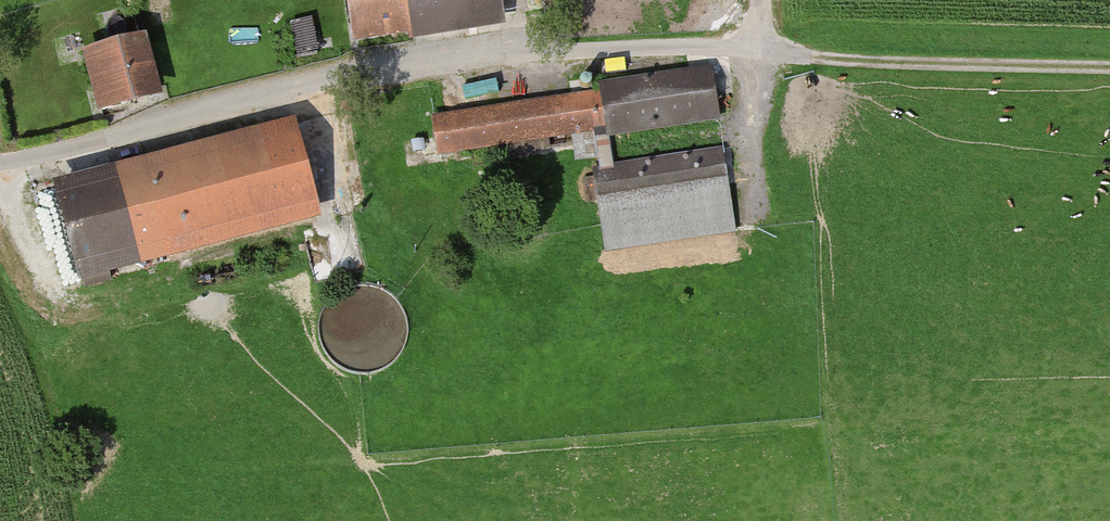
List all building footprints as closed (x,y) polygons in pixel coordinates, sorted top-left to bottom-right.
[(340,45),(491,21),(487,0),(333,0),(340,45)] [(295,20),(300,54),(320,52),(315,17),(295,20)] [(75,63),(88,116),(151,101),(138,48),(75,63)] [(427,121),(431,157),(715,120),(710,85),(427,121)] [(37,196),(60,283),(305,218),(282,132),(37,196)] [(716,162),(590,185),(603,255),(729,232),(716,162)]
